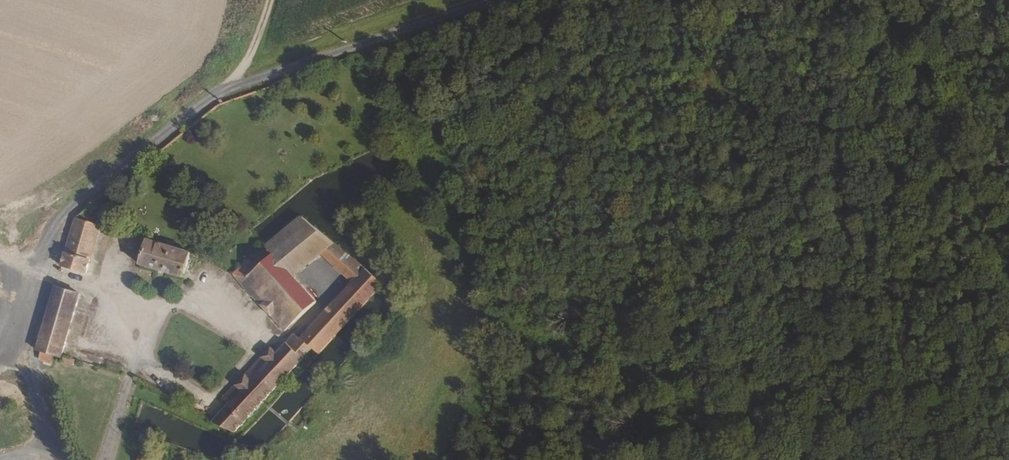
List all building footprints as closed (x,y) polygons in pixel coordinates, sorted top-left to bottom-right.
[(82,206),(69,216),(55,269),(79,276),(96,216),(82,206)] [(267,245),(231,276),(285,332),(316,302),(294,275),(286,266),(307,247),(315,254),(349,282),(298,335),(295,331),(275,352),(269,346),(221,397),(227,403),(211,421),(234,431),(310,349),(315,354),(383,282),(302,216),(267,245)] [(105,223),(99,231),(120,248),(122,246),(136,251),(132,271),(173,282),(180,256),(127,241),(105,223)] [(307,247),(286,266),(294,275),(315,254),(307,247)] [(73,297),(49,289),(29,365),(35,367),(33,375),(45,379),(46,375),(60,378),(61,373),(53,371),(73,297)] [(249,297),(241,304),(248,313),(256,306),(249,297)]
